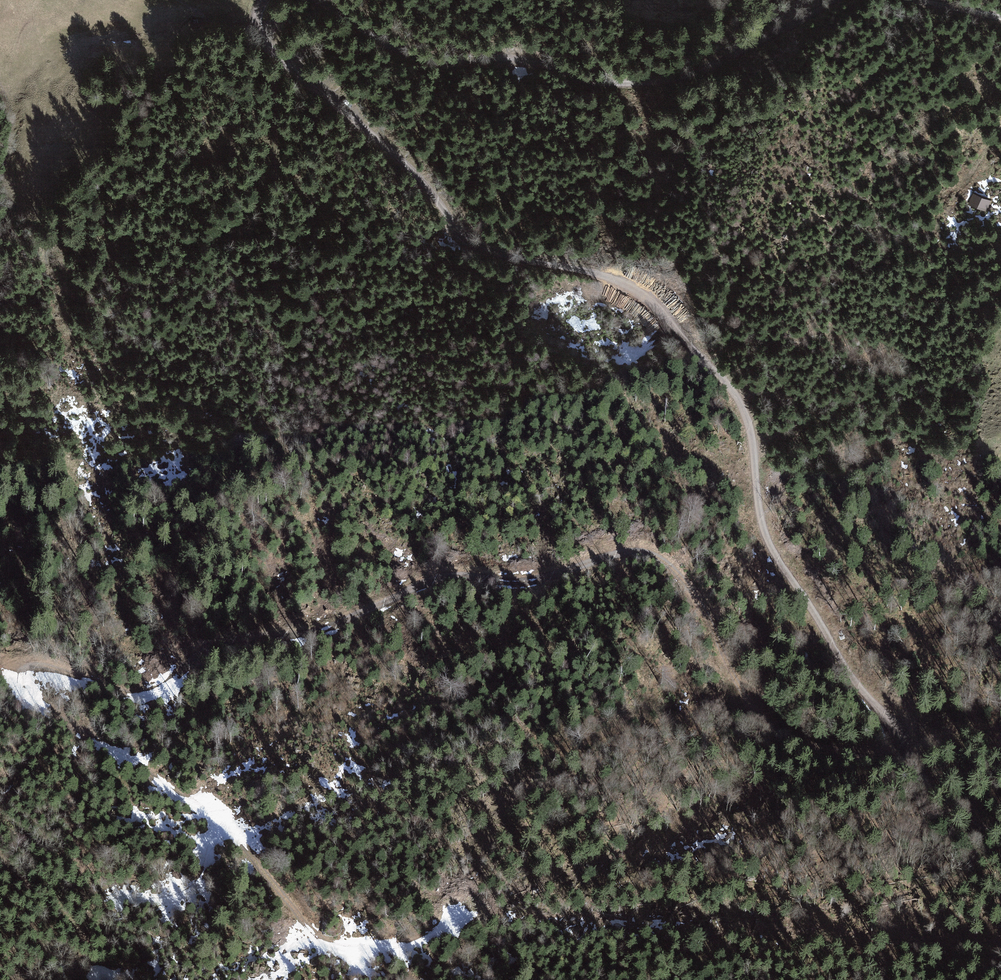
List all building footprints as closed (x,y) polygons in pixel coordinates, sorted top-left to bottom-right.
[(992,197),(977,191),(969,207),(984,213),(992,197)]
